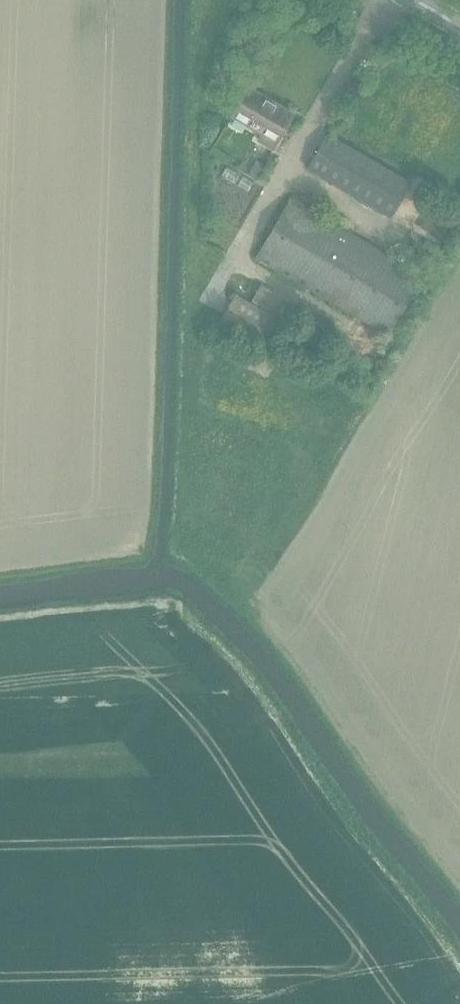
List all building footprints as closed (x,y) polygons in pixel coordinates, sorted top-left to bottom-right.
[(273,148),(293,113),(247,87),(231,114),(262,133),(258,140),(273,148)] [(390,216),(410,181),(327,133),(307,168),(390,216)] [(387,333),(421,274),(290,198),(256,257),(387,333)] [(274,318),(233,294),(216,324),(258,348),(274,318)] [(319,340),(320,332),(319,325),(315,319),(309,314),(306,313),(301,312),(295,313),(290,315),(287,317),(283,321),(282,324),(280,332),(281,340),(285,346),(291,351),(295,352),(300,353),(306,352),(310,350),(314,347),(317,343),(319,340)]
